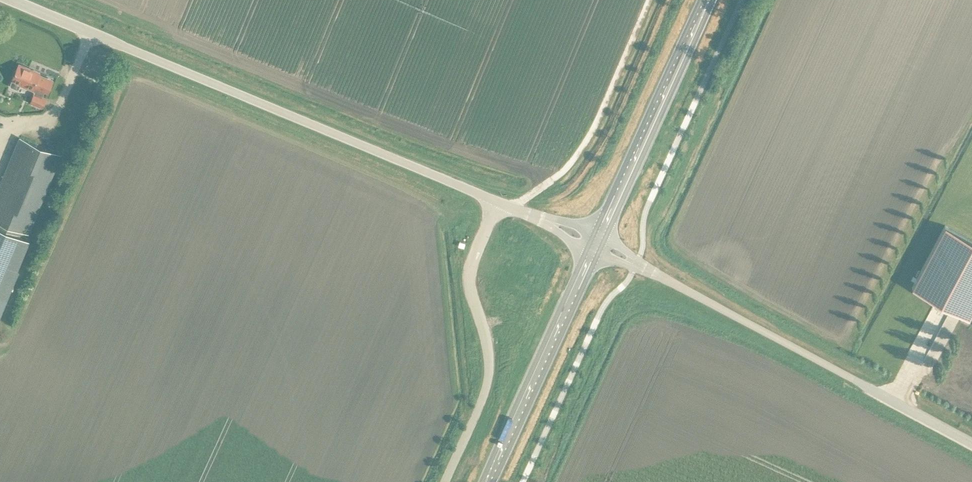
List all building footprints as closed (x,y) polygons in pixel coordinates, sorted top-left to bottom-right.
[(18,64),(12,80),(10,84),(10,86),(17,89),(18,88),(20,85),(35,91),(30,102),(42,106),(45,99),(41,97),(45,88),(49,90),(53,81),(39,75),(40,73),(18,64)] [(28,232),(61,155),(19,138),(0,184),(0,220),(28,232)] [(28,232),(0,220),(0,308),(5,296),(30,237),(26,235),(28,232)] [(971,310),(971,240),(944,225),(911,287),(968,317),(971,310)] [(971,382),(971,366),(958,395),(964,398),(971,382)]
